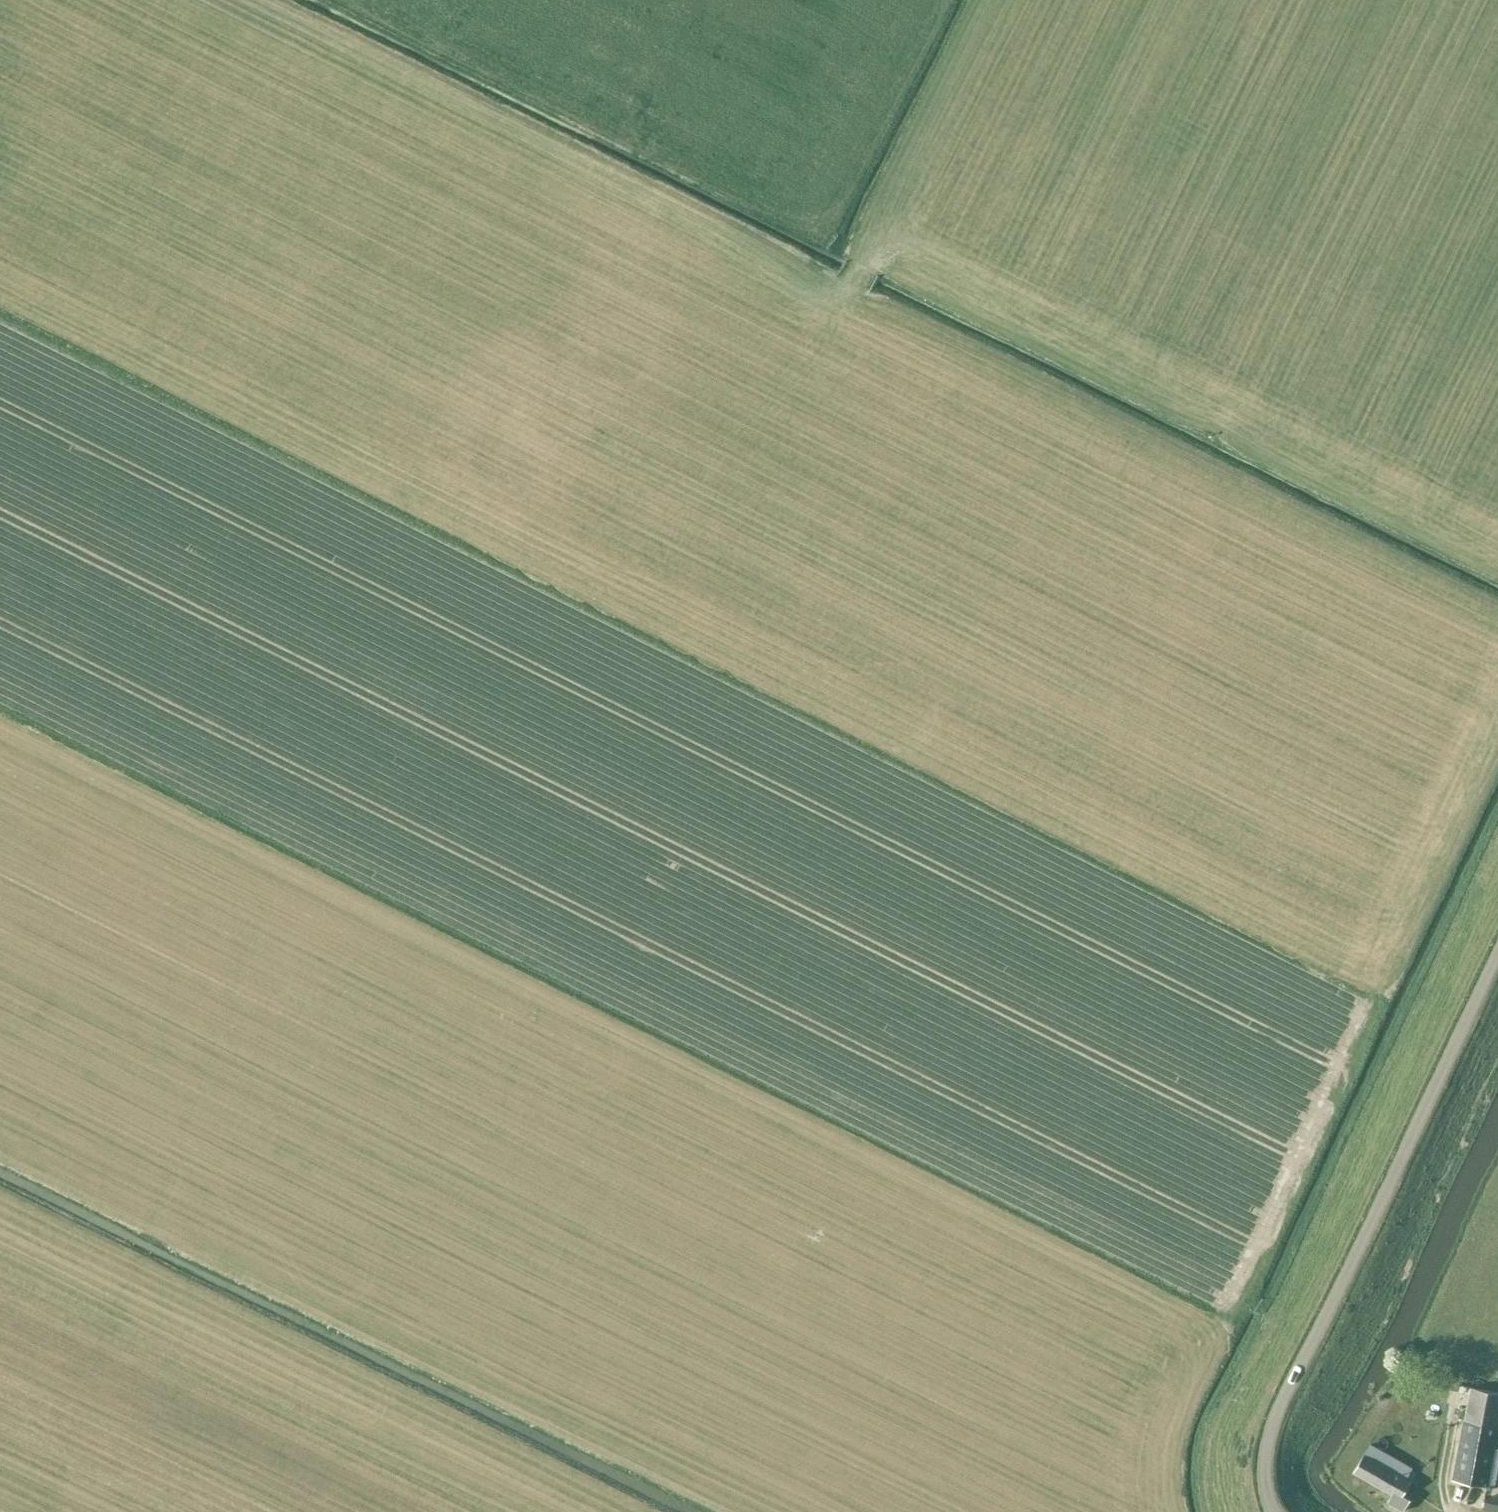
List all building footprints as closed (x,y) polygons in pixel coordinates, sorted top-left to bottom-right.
[(1469,1392),(1453,1478),(1487,1485),(1497,1428),(1497,1427),(1497,1425),(1497,1397),(1469,1392)] [(1412,1470),(1398,1462),(1392,1472),(1364,1455),(1353,1473),(1393,1496),(1388,1503),(1403,1511),(1404,1511),(1411,1501),(1403,1497),(1411,1483),(1406,1480),(1412,1470)]
